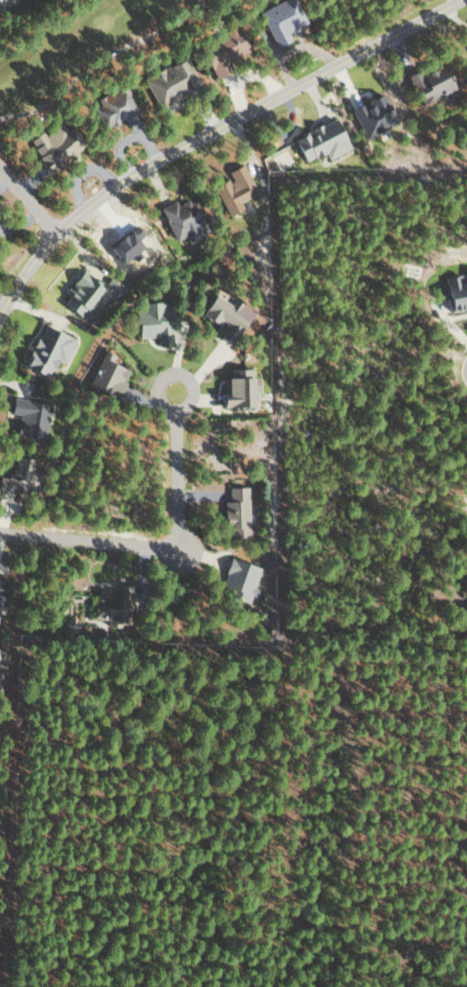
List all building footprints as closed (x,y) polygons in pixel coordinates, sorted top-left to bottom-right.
[(275,47),(289,40),(285,33),(304,24),(292,0),(280,0),(257,11),(275,47)] [(199,44),(212,78),(227,72),(223,62),(246,53),(235,25),(221,30),(223,35),(199,44)] [(154,107),(197,89),(184,58),(141,76),(154,107)] [(404,75),(418,105),(453,90),(440,62),(417,72),(416,70),(404,75)] [(97,105),(92,108),(101,129),(136,114),(124,85),(94,97),(97,105)] [(393,123),(380,93),(349,108),(362,137),(393,123)] [(346,149),(333,118),(290,137),(301,162),(322,152),(325,159),(346,149)] [(41,134),(39,131),(26,138),(45,172),(76,154),(59,124),(41,134)] [(225,215),(241,209),(239,203),(255,196),(242,164),(226,170),(229,179),(213,185),(225,215)] [(159,207),(172,241),(183,237),(186,244),(208,235),(193,198),(174,205),(173,201),(159,207)] [(98,304),(90,299),(100,286),(79,272),(59,304),(78,316),(82,309),(91,315),(98,304)] [(466,308),(466,274),(460,275),(460,274),(441,278),(447,312),(466,308)] [(251,308),(233,298),(230,304),(211,294),(200,315),(223,327),(220,333),(234,340),(251,308)] [(170,343),(169,301),(141,303),(141,309),(132,310),(133,338),(155,337),(155,343),(170,343)] [(63,361),(72,338),(39,325),(23,368),(45,377),(53,357),(63,361)] [(127,370),(110,363),(113,355),(101,350),(86,386),(116,398),(127,370)] [(248,407),(248,391),(256,391),(256,377),(250,377),(250,369),(227,369),(228,378),(220,378),(221,408),(248,407)] [(43,438),(49,404),(11,397),(8,413),(18,414),(15,433),(43,438)] [(33,459),(13,456),(10,478),(0,477),(0,492),(28,496),(33,459)] [(227,488),(228,501),(222,501),(223,528),(227,528),(227,538),(247,537),(246,487),(227,488)] [(259,567),(227,559),(220,586),(226,588),(224,597),(247,603),(249,596),(252,596),(259,567)] [(92,619),(106,619),(105,627),(128,628),(130,586),(116,585),(115,596),(93,595),(92,619)]
